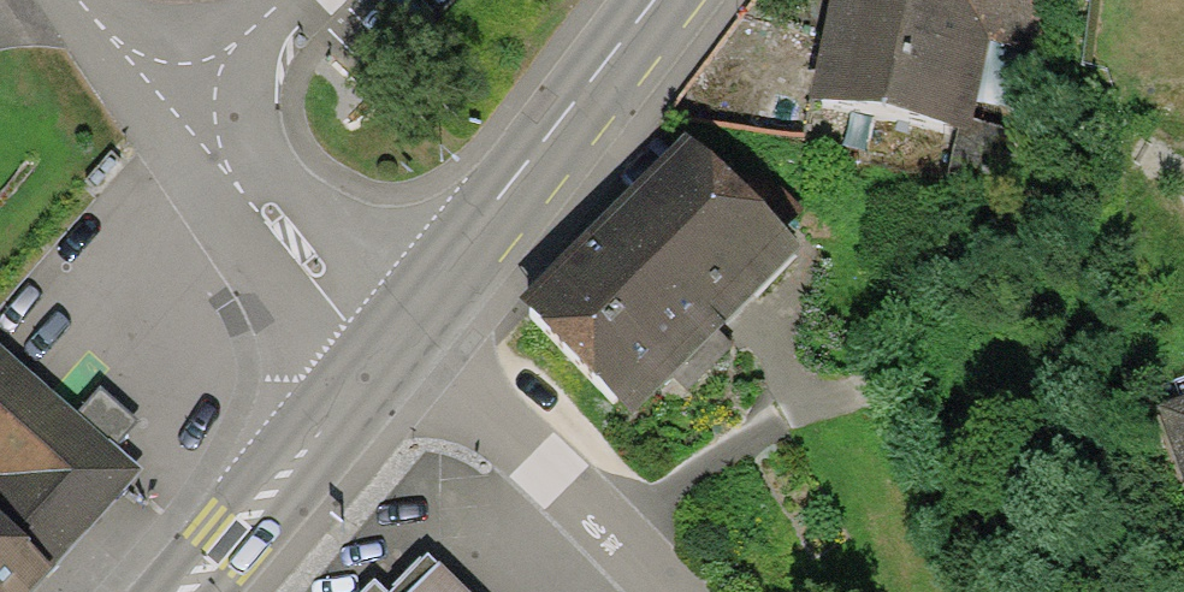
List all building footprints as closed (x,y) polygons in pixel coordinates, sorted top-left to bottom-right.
[(809,97),(969,130),(986,38),(1029,47),(1037,0),(829,0),(809,97)] [(687,133),(606,213),(718,326),(799,247),(782,229),(746,194),(687,133)] [(767,172),(746,194),(782,229),(803,207),(767,172)] [(718,326),(606,213),(520,298),(633,411),(672,373),(718,326)] [(734,342),(718,326),(672,373),(688,388),(734,342)] [(48,573),(143,466),(0,343),(0,531),(48,573)] [(1157,406),(1183,476),(1183,396),(1157,406)] [(48,573),(0,531),(0,591),(31,591),(48,573)] [(429,554),(388,591),(468,591),(429,554)] [(376,581),(364,591),(387,591),(376,581)]
